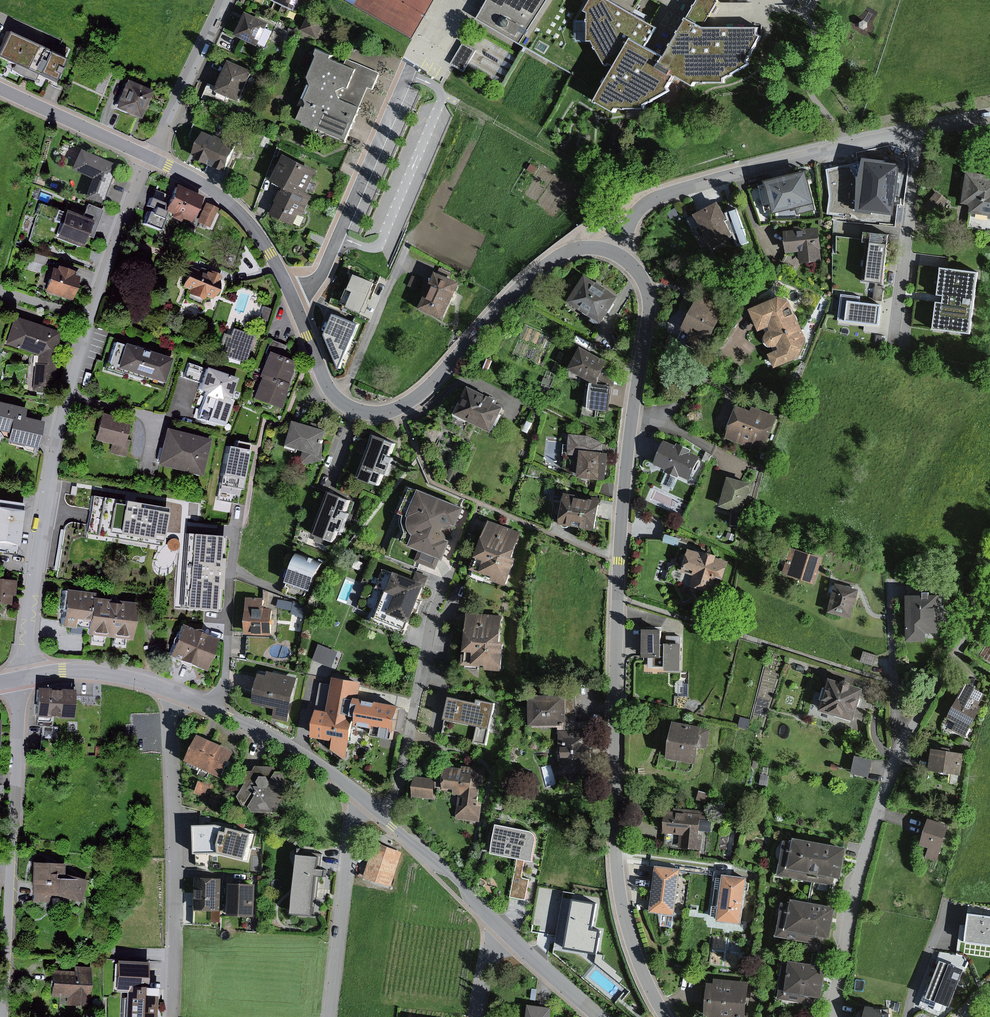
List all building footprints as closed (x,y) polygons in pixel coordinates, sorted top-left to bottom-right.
[(299,9),(304,0),(282,0),(299,9)] [(520,45),(546,0),(486,0),(474,20),(520,45)] [(683,18),(661,59),(644,49),(655,27),(605,0),(587,0),(580,12),(584,14),(584,42),(589,43),(603,67),(607,65),(612,67),(590,103),(610,114),(613,111),(641,110),(642,106),(665,92),(663,89),(671,77),(690,86),(693,83),(722,82),(721,78),(745,64),(744,61),(758,37),(754,34),(754,27),(698,28),(683,18)] [(683,18),(698,28),(715,0),(695,0),(683,18)] [(244,30),(265,40),(274,21),(253,12),(244,30)] [(0,53),(0,54),(19,63),(16,69),(26,75),(40,44),(11,30),(0,53)] [(68,57),(40,44),(26,75),(38,78),(40,73),(58,80),(68,57)] [(464,71),(476,51),(463,44),(451,64),(464,71)] [(377,89),(384,72),(353,59),(351,64),(336,58),(337,54),(324,48),(322,52),(324,56),(317,73),(312,75),(314,81),(306,104),(310,106),(305,118),(310,121),(309,123),(325,130),(326,128),(352,139),(365,106),(364,106),(372,87),(377,89)] [(224,88),(246,97),(257,70),(235,61),(224,88)] [(153,93),(154,91),(128,80),(117,108),(139,117),(142,118),(148,104),(153,93)] [(216,159),(232,166),(241,144),(208,130),(197,157),(214,164),(216,159)] [(96,196),(111,202),(125,163),(87,149),(80,168),(104,177),(96,196)] [(322,169),(290,154),(277,182),(289,188),(309,197),(311,192),(322,169)] [(871,213),(892,215),(900,166),(884,163),(884,161),(861,158),(858,177),(855,176),(855,212),(871,215),(871,213)] [(813,170),(771,181),(779,212),(800,206),(801,212),(819,208),(818,203),(821,202),(813,170)] [(968,172),(964,200),(973,201),(971,212),(989,215),(989,174),(968,172)] [(203,199),(176,188),(169,209),(175,211),(173,216),(182,220),(184,216),(194,220),(203,199)] [(309,197),(289,188),(277,215),(298,224),(302,215),(308,217),(318,195),(311,192),(309,197)] [(151,210),(147,222),(164,228),(168,216),(166,216),(168,211),(164,209),(167,202),(153,197),(150,205),(156,208),(155,212),(151,210)] [(56,220),(61,209),(42,203),(38,214),(34,212),(25,238),(54,248),(58,237),(63,223),(56,220)] [(90,203),(86,215),(96,219),(90,235),(96,237),(106,209),(90,203)] [(218,208),(206,203),(198,221),(210,227),(218,208)] [(741,237),(723,203),(700,215),(718,249),(741,237)] [(63,223),(58,237),(80,244),(86,247),(90,235),(96,219),(86,215),(69,209),(68,212),(61,209),(56,220),(63,223)] [(826,260),(823,228),(788,231),(790,258),(803,256),(804,263),(826,260)] [(91,257),(94,249),(86,247),(80,244),(77,252),(91,257)] [(888,284),(892,246),(873,244),(869,282),(888,284)] [(30,267),(46,272),(50,256),(34,252),(30,267)] [(193,263),(184,287),(217,299),(226,275),(193,263)] [(60,268),(54,266),(46,291),(75,299),(82,275),(76,274),(78,270),(61,265),(60,268)] [(923,297),(920,326),(975,331),(981,272),(929,267),(927,289),(950,292),(949,300),(923,297)] [(373,283),(352,274),(339,304),(359,313),(373,283)] [(426,307),(449,316),(463,283),(440,274),(426,307)] [(579,299),(612,320),(626,297),(593,277),(579,299)] [(731,306),(704,293),(688,326),(715,338),(731,306)] [(782,295),(751,308),(761,331),(767,328),(769,332),(767,337),(768,342),(770,345),(777,346),(780,351),(771,355),(777,367),(801,356),(808,339),(793,301),(782,295)] [(840,321),(889,327),(892,302),(844,296),(840,321)] [(361,323),(335,312),(325,335),(340,372),(361,323)] [(37,391),(58,394),(65,334),(20,315),(12,343),(41,351),(37,391)] [(228,350),(226,355),(248,362),(257,334),(236,327),(233,333),(227,331),(221,348),(228,350)] [(273,351),(287,356),(291,346),(275,340),(270,353),(272,354),(273,351)] [(166,379),(174,358),(127,342),(120,363),(166,379)] [(611,358),(589,346),(579,366),(600,378),(611,358)] [(265,373),(291,382),(299,361),(287,356),(273,351),(272,354),(265,373)] [(190,359),(184,374),(197,380),(204,365),(190,359)] [(231,401),(240,378),(211,368),(203,391),(231,401)] [(257,395),(283,405),(291,382),(265,373),(257,395)] [(612,409),(616,387),(597,383),(593,406),(612,409)] [(502,400),(475,386),(461,413),(496,431),(507,408),(500,404),(502,400)] [(38,444),(42,425),(25,422),(28,406),(0,401),(0,427),(13,430),(12,439),(38,444)] [(752,450),(754,444),(760,447),(766,442),(775,418),(752,409),(750,412),(735,407),(726,431),(727,440),(752,450)] [(133,418),(103,412),(97,440),(115,444),(114,451),(132,455),(135,441),(128,440),(133,418)] [(300,420),(292,445),(304,448),(307,464),(329,460),(327,450),(332,430),(300,420)] [(210,440),(169,430),(161,461),(202,471),(210,440)] [(362,474),(384,484),(389,473),(393,475),(400,458),(393,456),(400,440),(380,432),(362,474)] [(578,473),(612,476),(615,446),(601,444),(602,436),(577,433),(575,446),(581,447),(578,473)] [(683,445),(669,440),(659,464),(672,469),(671,472),(684,478),(686,474),(696,478),(705,455),(696,451),(697,447),(685,442),(683,445)] [(249,451),(227,446),(217,497),(240,502),(249,451)] [(449,476),(458,480),(464,468),(455,463),(449,476)] [(758,481),(732,474),(724,502),(740,507),(737,520),(747,523),(758,481)] [(471,505),(428,487),(416,514),(418,515),(413,527),(423,531),(418,543),(423,546),(418,558),(440,567),(445,555),(450,557),(458,538),(454,536),(456,531),(452,529),(454,523),(458,525),(460,522),(463,523),(471,505)] [(316,531),(339,540),(343,530),(347,532),(354,515),(348,512),(354,497),(335,489),(316,531)] [(603,525),(607,499),(572,494),(568,520),(603,525)] [(170,509),(95,497),(89,534),(164,546),(170,509)] [(0,500),(0,552),(19,555),(26,504),(0,500)] [(485,572),(511,583),(521,558),(517,557),(525,535),(495,523),(481,556),(490,560),(485,572)] [(732,530),(729,536),(737,539),(739,533),(732,530)] [(182,607),(220,609),(225,536),(187,533),(182,607)] [(669,533),(667,540),(682,545),(684,537),(669,533)] [(827,556),(795,546),(787,570),(819,580),(827,556)] [(694,588),(714,593),(719,574),(729,577),(733,563),(721,559),(723,554),(710,550),(707,558),(691,553),(686,569),(699,573),(694,588)] [(312,592),(323,563),(303,555),(292,584),(312,592)] [(418,621),(433,581),(402,570),(401,573),(387,567),(380,587),(388,590),(376,620),(409,633),(414,620),(418,621)] [(20,601),(22,580),(0,578),(0,599),(20,601)] [(857,591),(834,585),(826,614),(850,620),(857,591)] [(137,638),(140,602),(98,599),(98,591),(71,589),(69,619),(90,620),(89,634),(137,638)] [(281,595),(279,604),(306,611),(308,602),(281,595)] [(936,597),(903,598),(903,645),(924,645),(924,635),(936,635),(936,597)] [(269,616),(269,600),(254,600),(254,626),(279,626),(279,616),(269,616)] [(467,664),(507,667),(508,643),(499,643),(501,615),(471,612),(467,664)] [(207,669),(220,639),(184,624),(171,653),(207,669)] [(667,629),(648,628),(647,654),(670,654),(669,668),(685,669),(686,642),(666,642),(667,629)] [(324,642),(317,659),(336,666),(343,650),(324,642)] [(876,656),(863,653),(860,663),(873,667),(876,656)] [(294,716),(303,676),(265,668),(259,698),(281,702),(279,713),(294,716)] [(333,708),(339,678),(318,674),(312,704),(333,708)] [(874,687),(839,677),(831,709),(865,718),(874,687)] [(357,701),(361,682),(342,679),(331,732),(335,733),(332,748),(350,752),(357,718),(374,721),(377,705),(357,701)] [(74,716),(76,690),(43,687),(41,714),(74,716)] [(987,696),(970,687),(963,701),(960,700),(949,721),(959,726),(956,731),(969,738),(984,710),(981,708),(987,696)] [(498,703),(456,694),(448,731),(463,734),(465,722),(482,726),(479,741),(489,743),(498,703)] [(572,722),(571,698),(537,699),(537,723),(572,722)] [(708,728),(683,723),(676,757),(701,762),(708,728)] [(604,730),(566,731),(567,766),(586,765),(586,754),(605,754),(604,730)] [(227,775),(239,750),(205,734),(193,760),(227,775)] [(969,753),(935,748),(932,768),(966,773),(969,753)] [(874,759),(856,755),(852,773),(871,777),(874,759)] [(282,811),(295,790),(283,765),(265,765),(241,801),(256,815),(282,811)] [(464,815),(489,817),(492,773),(447,769),(445,790),(466,792),(464,815)] [(419,775),(416,795),(438,798),(441,778),(419,775)] [(213,783),(204,779),(200,791),(209,794),(213,783)] [(225,795),(216,791),(213,802),(221,805),(225,795)] [(686,844),(698,845),(702,813),(669,809),(667,828),(687,830),(686,844)] [(947,826),(926,819),(918,844),(926,846),(923,856),(936,860),(947,826)] [(555,830),(504,822),(498,857),(550,865),(555,830)] [(247,861),(253,834),(219,825),(195,825),(196,855),(220,853),(247,861)] [(845,843),(788,834),(781,873),(839,882),(845,843)] [(389,886),(401,854),(375,845),(364,878),(389,886)] [(323,858),(305,856),(298,914),(317,916),(323,858)] [(79,897),(80,878),(61,878),(61,864),(31,864),(30,897),(79,897)] [(656,907),(677,910),(683,869),(662,866),(656,907)] [(722,919),(744,922),(750,877),(728,874),(722,919)] [(224,914),(226,879),(199,877),(196,912),(224,914)] [(257,917),(260,882),(232,880),(230,915),(257,917)] [(784,897),(777,934),(825,944),(833,907),(784,897)] [(595,904),(570,900),(562,949),(595,955),(600,931),(591,930),(595,904)] [(966,915),(964,927),(961,926),(958,953),(989,956),(989,918),(966,915)] [(823,966),(785,959),(779,996),(817,1002),(823,966)] [(922,997),(945,1006),(960,969),(937,960),(922,997)] [(147,964),(116,962),(115,988),(129,989),(127,1016),(159,1016),(161,989),(145,988),(147,964)] [(91,1004),(93,967),(78,966),(77,976),(56,975),(55,994),(76,995),(75,1003),(91,1004)] [(757,983),(722,979),(720,1004),(737,1006),(736,1016),(754,1016),(757,983)] [(557,1009),(535,1006),(534,1016),(556,1016),(557,1009)] [(861,1009),(860,1016),(890,1016),(891,1013),(861,1009)]
